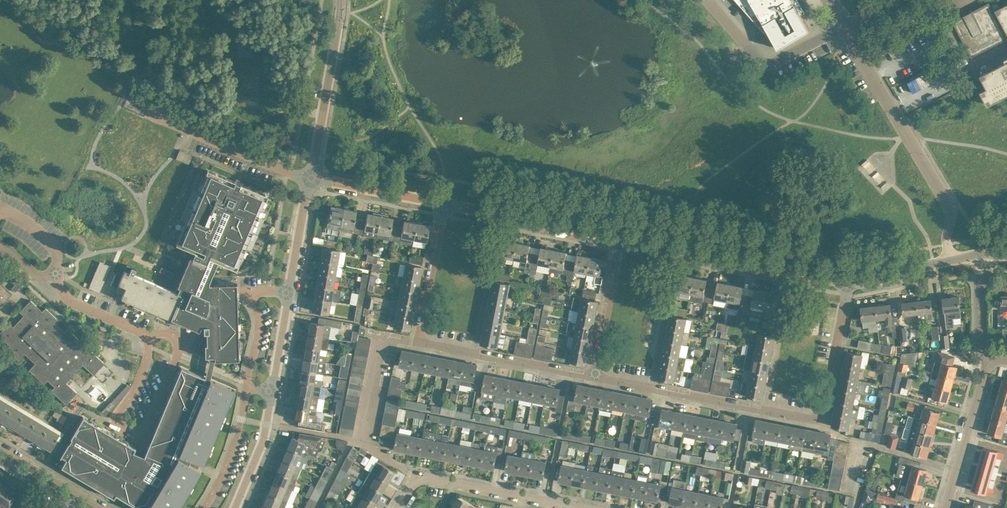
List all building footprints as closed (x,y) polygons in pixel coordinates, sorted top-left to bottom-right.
[(757,24),(757,23),(756,22),(761,20),(769,33),(778,48),(810,30),(801,15),(805,13),(805,12),(804,10),(803,10),(800,12),(796,6),(800,4),(800,3),(798,0),(736,0),(757,24)] [(1006,38),(993,11),(989,2),(953,21),(971,57),(1006,38)] [(1002,6),(1001,6),(995,10),(1006,32),(1006,3),(1002,6)] [(950,27),(940,32),(942,37),(950,52),(952,51),(953,50),(957,48),(960,46),(960,45),(950,27)] [(966,57),(956,63),(958,68),(969,63),(966,57)] [(980,74),(986,87),(982,89),(980,91),(987,105),(1006,94),(1006,60),(980,74)] [(179,152),(176,158),(189,164),(189,162),(191,157),(193,155),(180,150),(179,152)] [(181,294),(171,318),(171,319),(173,319),(199,331),(201,326),(203,327),(204,328),(204,333),(202,336),(196,352),(195,352),(205,357),(210,357),(214,357),(214,360),(215,360),(239,359),(239,348),(241,348),(240,339),(238,339),(237,300),(237,283),(228,283),(210,284),(210,282),(212,277),(218,262),(233,268),(236,270),(239,263),(243,265),(245,266),(252,251),(250,250),(246,248),(246,247),(253,232),(259,216),(265,219),(271,204),(265,201),(268,195),(265,193),(240,183),(235,181),(211,171),(207,169),(205,175),(203,175),(199,173),(192,188),(196,190),(198,191),(185,221),(185,222),(179,220),(172,235),(178,238),(176,244),(194,252),(192,257),(185,274),(183,279),(180,286),(177,285),(175,291),(181,294)] [(327,227),(339,229),(344,208),(331,205),(327,227)] [(344,208),(339,229),(358,233),(361,218),(355,217),(357,210),(344,208)] [(361,218),(358,233),(376,237),(380,215),(367,212),(366,219),(361,218)] [(380,215),(376,237),(394,240),(397,225),(392,224),(393,217),(380,215)] [(397,225),(394,240),(400,241),(400,242),(412,244),(417,222),(404,220),(403,227),(397,225)] [(417,222),(412,244),(413,244),(413,245),(425,248),(430,225),(417,222)] [(337,241),(334,240),(324,238),(323,245),(336,247),(337,241)] [(507,256),(514,258),(517,242),(504,239),(500,262),(506,263),(507,256)] [(530,244),(517,242),(514,258),(521,259),(520,265),(526,267),(525,272),(530,273),(531,267),(534,252),(529,251),(530,244)] [(534,252),(531,267),(530,273),(536,274),(537,271),(549,273),(550,271),(554,249),(541,246),(540,253),(534,252)] [(323,247),(321,260),(337,263),(339,250),(323,247)] [(554,249),(550,271),(568,274),(571,259),(565,258),(567,251),(554,249)] [(378,256),(373,254),(371,262),(373,262),(371,270),(379,271),(381,264),(377,263),(378,256)] [(571,259),(568,274),(574,275),(575,271),(587,273),(591,256),(578,254),(576,260),(571,259)] [(422,264),(423,258),(410,255),(409,262),(422,264)] [(604,259),(591,256),(587,273),(586,280),(602,283),(603,276),(600,275),(604,259)] [(337,263),(321,260),(320,264),(318,265),(317,270),(319,272),(335,275),(337,263)] [(100,261),(89,288),(100,292),(111,266),(100,261)] [(406,263),(403,276),(419,279),(422,266),(406,263)] [(119,284),(117,288),(124,291),(121,298),(171,319),(171,318),(181,294),(175,291),(151,281),(138,276),(133,274),(136,268),(128,265),(126,270),(125,270),(124,270),(119,284)] [(319,272),(317,285),(332,288),(335,275),(319,272)] [(511,275),(508,274),(498,272),(497,279),(510,281),(511,275)] [(361,280),(361,282),(364,282),(364,280),(367,280),(367,281),(367,282),(368,274),(363,273),(362,276),(358,275),(357,280),(361,280)] [(677,297),(689,300),(691,293),(694,276),(681,274),(679,283),(676,282),(673,294),(678,295),(677,297)] [(403,276),(401,288),(417,291),(419,279),(403,276)] [(691,293),(689,300),(703,302),(703,300),(708,301),(711,287),(705,286),(707,279),(694,276),(691,293)] [(15,291),(21,285),(18,281),(11,288),(15,291)] [(494,281),(491,293),(507,296),(510,284),(494,281)] [(716,288),(711,287),(708,301),(714,303),(714,305),(726,307),(731,284),(718,281),(716,288)] [(744,286),(731,284),(726,307),(739,309),(737,316),(743,317),(745,309),(747,294),(742,293),(744,286)] [(317,285),(314,297),(330,300),(332,288),(317,285)] [(541,287),(540,295),(544,296),(543,303),(551,305),(553,294),(551,294),(552,289),(541,287)] [(401,288),(399,301),(414,304),(417,291),(401,288)] [(753,295),(747,294),(745,309),(750,310),(751,304),(764,306),(767,291),(754,288),(753,295)] [(597,292),(587,290),(584,289),(583,295),(596,298),(597,292)] [(774,291),(767,291),(764,306),(762,315),(771,316),(771,311),(771,309),(777,310),(780,293),(774,292),(774,291)] [(491,293),(489,306),(505,309),(507,296),(491,293)] [(367,294),(364,308),(367,308),(367,306),(370,307),(370,308),(372,308),(375,296),(367,294)] [(959,296),(943,298),(945,311),(945,317),(947,328),(955,327),(954,318),(961,317),(960,309),(959,296)] [(328,313),(330,300),(314,297),(312,310),(328,313)] [(574,297),(572,309),(595,314),(598,301),(582,298),(574,297)] [(917,301),(919,320),(933,318),(932,311),(931,299),(917,301)] [(24,307),(20,311),(24,315),(13,326),(9,322),(0,332),(0,336),(10,345),(7,348),(19,360),(25,353),(35,363),(29,369),(44,383),(48,380),(55,386),(51,390),(66,404),(77,392),(66,382),(83,364),(94,374),(98,370),(105,363),(90,349),(86,353),(79,346),(83,342),(68,328),(64,331),(54,322),(58,319),(45,307),(42,311),(31,300),(24,307)] [(390,312),(396,313),(412,316),(414,304),(399,301),(397,308),(391,307),(390,312)] [(904,321),(919,320),(917,301),(902,302),(903,314),(904,314),(904,321)] [(868,306),(861,307),(863,327),(871,326),(870,319),(877,318),(876,305),(874,306),(874,304),(868,305),(868,306)] [(890,304),(876,305),(877,318),(878,322),(886,322),(887,324),(892,324),(890,304)] [(360,320),(362,306),(357,305),(354,320),(358,321),(360,320)] [(489,306),(487,318),(502,321),(505,309),(489,306)] [(688,309),(685,309),(675,307),(673,313),(686,316),(688,309)] [(593,326),(595,314),(574,309),(572,322),(577,323),(593,326)] [(409,329),(412,316),(396,313),(394,326),(409,329)] [(670,315),(668,328),(684,331),(686,318),(670,315)] [(319,317),(318,323),(310,322),(308,334),(322,336),(329,338),(336,339),(338,327),(341,328),(342,321),(319,317)] [(487,318),(484,330),(500,333),(502,321),(487,318)] [(569,334),(575,335),(591,338),(593,326),(577,323),(576,330),(570,329),(569,334)] [(759,330),(762,331),(772,333),(774,326),(761,324),(759,330)] [(938,325),(931,326),(933,340),(940,339),(938,325)] [(530,327),(527,339),(535,340),(537,328),(530,327)] [(668,328),(665,340),(681,343),(684,331),(668,328)] [(352,341),(357,342),(358,336),(358,334),(359,331),(353,330),(351,340),(352,341)] [(497,346),(500,333),(484,330),(482,343),(497,346)] [(759,332),(757,345),(772,348),(775,335),(759,332)] [(308,334),(306,346),(320,349),(320,348),(327,349),(329,338),(322,336),(308,334)] [(949,334),(940,335),(942,348),(950,347),(949,334)] [(575,335),(573,347),(588,351),(591,338),(575,335)] [(870,349),(882,351),(883,344),(871,342),(871,341),(859,339),(858,347),(870,349)] [(514,353),(520,355),(523,342),(517,340),(516,344),(515,349),(514,353)] [(665,340),(663,352),(679,355),(681,343),(665,340)] [(520,355),(526,356),(529,343),(527,342),(523,342),(520,355)] [(529,343),(526,356),(532,357),(534,347),(534,344),(529,343)] [(748,343),(746,356),(770,360),(772,348),(757,345),(748,343)] [(536,347),(534,357),(535,357),(540,358),(542,346),(537,344),(536,347)] [(883,344),(882,351),(882,352),(891,354),(892,346),(883,344)] [(306,346),(304,358),(317,361),(327,362),(328,356),(319,354),(320,349),(306,346)] [(544,346),(542,346),(540,358),(546,360),(548,347),(544,346)] [(548,347),(546,360),(551,361),(552,357),(554,348),(548,347)] [(586,363),(588,351),(573,347),(570,360),(586,363)] [(400,365),(413,368),(416,352),(403,350),(400,365)] [(847,351),(844,364),(860,367),(862,354),(847,351)] [(934,366),(932,371),(954,378),(957,366),(952,364),(955,356),(938,351),(935,360),(933,365),(934,366)] [(416,352),(413,368),(425,370),(428,355),(416,352)] [(679,355),(663,352),(661,365),(676,368),(684,369),(686,357),(679,355)] [(901,356),(900,362),(909,364),(911,352),(902,352),(901,356)] [(428,355),(425,370),(437,373),(440,357),(428,355)] [(743,368),(745,369),(752,370),(767,373),(770,360),(746,356),(743,368)] [(440,357),(437,373),(449,375),(452,360),(440,357)] [(304,358),(302,370),(316,373),(324,374),(326,362),(327,362),(317,361),(304,358)] [(452,360),(449,375),(450,375),(448,382),(460,384),(462,377),(465,362),(452,360)] [(706,361),(704,372),(712,374),(714,363),(706,361)] [(477,364),(465,362),(462,377),(460,384),(473,387),(477,364)] [(884,362),(882,371),(887,372),(888,371),(891,372),(890,374),(893,375),(893,374),(894,374),(896,364),(889,362),(889,363),(884,362)] [(896,379),(902,380),(903,381),(904,376),(905,376),(906,371),(907,372),(909,364),(900,362),(899,362),(897,369),(898,370),(896,379)] [(716,363),(714,375),(726,378),(727,371),(723,371),(724,364),(716,363)] [(347,378),(349,366),(344,365),(341,364),(339,376),(347,378)] [(844,364),(842,376),(857,379),(860,367),(844,364)] [(676,368),(661,365),(658,377),(674,381),(676,368)] [(55,452),(61,455),(60,456),(61,457),(62,456),(66,458),(61,466),(69,471),(69,470),(71,468),(76,470),(74,473),(74,474),(75,474),(77,471),(82,474),(80,477),(95,486),(97,483),(102,486),(100,489),(101,490),(103,487),(108,490),(106,493),(114,497),(116,494),(123,498),(125,495),(130,498),(128,501),(129,502),(131,499),(136,502),(134,505),(139,507),(143,507),(144,506),(147,507),(174,507),(177,504),(180,505),(189,490),(186,488),(189,483),(192,485),(193,484),(190,482),(193,477),(196,479),(201,470),(196,467),(198,462),(203,464),(207,455),(203,454),(206,448),(209,450),(210,448),(206,447),(209,442),(212,443),(219,426),(216,425),(218,420),(221,421),(222,420),(218,418),(221,413),(224,414),(229,403),(230,404),(231,403),(230,403),(233,396),(232,396),(228,394),(231,389),(231,388),(232,388),(222,384),(210,379),(209,382),(204,381),(206,377),(205,377),(188,369),(182,367),(181,367),(180,370),(178,370),(175,377),(177,377),(180,379),(178,384),(175,383),(174,383),(174,384),(177,386),(175,391),(172,390),(165,406),(168,408),(166,413),(163,412),(162,412),(162,413),(165,414),(163,420),(160,419),(160,418),(153,435),(156,436),(154,442),(151,440),(150,440),(150,442),(153,443),(151,449),(148,447),(144,455),(134,451),(136,447),(128,443),(126,446),(121,443),(123,440),(122,439),(120,442),(115,439),(117,436),(102,428),(100,431),(95,428),(97,425),(96,424),(94,427),(89,424),(91,421),(84,417),(83,416),(77,427),(73,425),(69,423),(64,432),(59,440),(62,442),(55,452)] [(745,369),(743,381),(765,385),(767,373),(752,370),(745,369)] [(302,370),(300,382),(313,385),(321,386),(322,386),(323,380),(315,378),(316,373),(302,370)] [(892,384),(894,374),(893,374),(893,375),(890,374),(891,372),(888,371),(887,372),(882,371),(881,371),(879,380),(883,381),(883,382),(892,384)] [(937,379),(935,385),(951,389),(954,378),(932,371),(931,377),(937,379)] [(494,400),(496,392),(498,377),(486,374),(481,397),(494,400)] [(692,384),(691,388),(697,389),(699,376),(694,375),(693,378),(692,384)] [(350,376),(349,381),(361,384),(362,378),(350,376)] [(697,389),(703,390),(705,377),(703,377),(699,376),(697,389)] [(842,376),(839,388),(855,391),(857,379),(842,376)] [(905,376),(904,376),(903,381),(902,380),(901,386),(911,388),(913,378),(905,376)] [(0,382),(0,383),(17,393),(17,392),(20,388),(20,387),(3,377),(0,382)] [(498,377),(496,392),(508,395),(511,379),(498,377)] [(705,377),(703,390),(708,391),(710,382),(711,379),(705,377)] [(338,378),(336,388),(339,389),(345,390),(347,380),(338,378)] [(511,379),(508,395),(520,397),(523,382),(511,379)] [(713,382),(711,392),(717,393),(719,380),(713,379),(713,382)] [(721,380),(719,380),(717,393),(722,394),(725,381),(721,380)] [(725,381),(722,394),(728,395),(729,391),(730,383),(731,382),(725,381)] [(743,381),(740,393),(762,398),(765,385),(743,381)] [(300,382),(298,394),(311,397),(318,398),(321,386),(313,385),(300,382)] [(523,382),(520,397),(532,399),(535,384),(523,382)] [(535,384),(532,399),(544,402),(547,386),(535,384)] [(582,401),(588,402),(591,387),(578,384),(577,392),(571,391),(567,408),(575,410),(576,405),(581,406),(582,401)] [(947,401),(951,389),(935,385),(931,384),(928,395),(947,401)] [(390,386),(389,392),(402,395),(403,389),(395,387),(390,386)] [(547,386),(544,402),(557,404),(556,411),(562,412),(565,395),(559,394),(560,389),(547,386)] [(591,387),(588,402),(600,404),(603,389),(591,387)] [(872,395),(882,397),(883,396),(886,396),(885,399),(888,399),(888,398),(889,398),(891,388),(883,387),(883,389),(874,387),(872,395)] [(839,388),(837,400),(857,404),(858,398),(854,398),(855,391),(839,388)] [(336,389),(334,400),(343,402),(345,390),(336,389)] [(603,389),(600,404),(599,409),(612,412),(612,407),(615,392),(603,389)] [(995,405),(1006,408),(1006,393),(999,391),(995,405)] [(389,392),(388,398),(400,401),(402,395),(389,392)] [(615,392),(612,407),(625,409),(628,394),(615,392)] [(298,394),(296,406),(309,409),(318,410),(316,410),(318,398),(311,397),(298,394)] [(628,394),(625,409),(637,412),(640,396),(628,394)] [(418,402),(416,408),(426,410),(427,404),(423,403),(424,397),(419,396),(418,402)] [(640,396),(637,412),(636,418),(644,419),(645,413),(650,414),(653,399),(640,396)] [(882,397),(880,409),(886,410),(889,398),(888,398),(888,399),(885,399),(886,396),(883,396),(882,397)] [(50,450),(50,449),(55,452),(62,442),(59,440),(56,439),(57,439),(60,433),(0,397),(0,420),(50,450)] [(388,398),(387,405),(399,407),(400,401),(388,398)] [(406,406),(416,408),(418,402),(407,400),(406,406)] [(837,400),(835,413),(858,417),(860,405),(857,405),(857,404),(837,400)] [(100,413),(104,416),(115,404),(112,401),(107,406),(106,406),(100,413)] [(908,402),(906,409),(913,411),(915,404),(908,402)] [(455,405),(443,403),(441,413),(453,415),(455,405)] [(345,404),(343,410),(356,412),(357,406),(345,404)] [(442,406),(432,404),(431,411),(441,413),(442,406)] [(387,405),(385,411),(398,413),(399,407),(387,405)] [(455,405),(453,415),(471,419),(473,407),(464,405),(463,411),(457,410),(457,405),(455,405)] [(991,418),(1006,422),(1006,418),(1006,408),(995,405),(991,418)] [(316,422),(318,410),(309,409),(296,406),(295,412),(292,412),(291,417),(294,418),(293,419),(299,420),(297,426),(324,430),(325,423),(316,422)] [(398,413),(397,419),(397,420),(404,421),(405,415),(415,417),(416,411),(399,407),(398,413)] [(925,407),(921,418),(936,423),(940,411),(925,407)] [(660,424),(672,427),(675,411),(663,409),(660,424)] [(878,420),(877,421),(878,420),(881,421),(880,423),(883,424),(883,423),(884,423),(886,410),(880,409),(879,413),(878,420)] [(343,410),(342,415),(355,418),(356,412),(343,410)] [(385,411),(384,417),(397,419),(398,413),(385,411)] [(416,411),(415,417),(424,419),(426,413),(416,411)] [(675,411),(672,427),(685,429),(688,414),(675,411)] [(440,415),(431,413),(429,420),(439,422),(440,415)] [(857,417),(858,417),(835,413),(832,425),(848,428),(850,416),(857,417)] [(480,420),(489,422),(489,419),(492,419),(492,416),(491,416),(481,414),(480,420)] [(688,414),(685,429),(683,436),(695,438),(697,431),(700,416),(688,414)] [(342,415),(341,421),(354,423),(355,418),(342,415)] [(440,415),(439,422),(451,424),(453,418),(440,415)] [(489,419),(489,422),(500,424),(501,418),(491,416),(492,416),(492,419),(489,419)] [(712,419),(700,416),(697,431),(695,438),(708,440),(712,419)] [(384,417),(383,423),(396,425),(397,420),(397,419),(384,417)] [(914,417),(911,427),(918,429),(918,430),(933,434),(936,423),(921,418),(921,419),(914,417)] [(451,424),(463,427),(465,420),(453,418),(451,424)] [(991,418),(988,432),(1006,438),(1006,432),(1003,431),(1006,422),(991,418)] [(504,425),(514,427),(515,421),(506,419),(504,425)] [(724,421),(712,419),(708,440),(720,443),(721,436),(724,421)] [(765,443),(766,437),(769,422),(756,419),(752,441),(765,443)] [(874,421),(865,419),(864,426),(873,427),(874,421)] [(465,420),(463,427),(476,429),(477,422),(465,420)] [(861,430),(860,435),(880,439),(884,423),(883,423),(883,424),(880,423),(881,421),(878,420),(877,421),(875,431),(873,430),(872,432),(861,430)] [(341,421),(340,427),(353,429),(354,423),(341,421)] [(515,421),(514,427),(524,429),(525,423),(515,421)] [(724,421),(721,436),(734,439),(737,423),(724,421)] [(895,423),(888,421),(885,433),(891,435),(895,423)] [(477,422),(476,429),(481,430),(481,433),(488,431),(489,425),(477,422)] [(769,422),(766,437),(778,439),(781,424),(769,422)] [(383,423),(382,429),(394,431),(396,425),(383,423)] [(781,424),(778,439),(791,442),(794,426),(781,424)] [(489,425),(488,431),(506,435),(507,428),(489,425)] [(538,429),(538,432),(557,435),(558,429),(541,426),(541,429),(538,429)] [(794,426),(791,442),(790,447),(802,450),(806,429),(794,426)] [(352,435),(353,429),(340,427),(339,433),(352,435)] [(908,439),(909,439),(930,445),(933,434),(918,430),(918,429),(911,427),(908,439)] [(382,429),(380,435),(393,438),(394,431),(382,429)] [(524,444),(525,438),(526,432),(510,429),(507,444),(512,445),(513,436),(522,438),(521,444),(524,444)] [(818,431),(806,429),(802,450),(814,452),(815,446),(818,431)] [(423,438),(420,453),(432,456),(435,440),(437,432),(424,430),(423,438)] [(562,436),(579,440),(580,437),(582,437),(582,434),(581,434),(563,430),(562,436)] [(815,446),(814,452),(829,455),(828,458),(834,460),(834,458),(835,452),(836,446),(838,439),(830,438),(831,434),(818,431),(815,446)] [(526,432),(525,438),(537,441),(538,435),(526,432)] [(300,453),(308,457),(312,446),(317,448),(317,447),(321,449),(325,440),(321,438),(322,437),(300,433),(297,438),(292,436),(287,448),(300,453)] [(395,448),(408,451),(411,436),(398,433),(395,448)] [(435,440),(432,456),(445,458),(448,443),(449,435),(443,434),(442,442),(435,440)] [(580,437),(579,440),(590,442),(591,436),(581,434),(582,434),(582,437),(580,437)] [(392,444),(393,438),(380,435),(379,441),(392,444)] [(557,438),(538,435),(537,441),(547,443),(546,447),(555,449),(557,438)] [(891,435),(887,446),(895,448),(897,442),(898,437),(891,435)] [(411,436),(408,451),(420,453),(423,438),(411,436)] [(604,441),(604,444),(615,447),(616,440),(606,438),(606,439),(607,439),(606,442),(604,441)] [(629,446),(628,449),(646,453),(649,440),(641,438),(640,445),(630,443),(631,444),(631,447),(629,446)] [(337,439),(336,443),(338,447),(343,450),(347,443),(348,441),(337,439)] [(569,447),(578,449),(577,448),(578,445),(580,446),(581,443),(580,443),(563,439),(560,455),(568,456),(569,447)] [(838,439),(836,446),(848,448),(849,442),(838,439)] [(926,457),(930,445),(909,439),(908,445),(913,446),(911,453),(926,457)] [(620,448),(628,449),(629,446),(631,447),(631,444),(630,443),(621,441),(620,448)] [(650,453),(665,456),(666,453),(668,453),(669,450),(668,450),(658,448),(660,442),(652,441),(650,453)] [(472,447),(469,463),(481,465),(484,450),(478,449),(480,443),(474,442),(472,448),(472,447)] [(448,443),(445,458),(457,460),(460,445),(448,443)] [(578,449),(588,451),(590,444),(580,443),(581,443),(580,446),(578,445),(577,448),(578,449)] [(484,450),(481,465),(494,468),(495,461),(500,462),(503,447),(485,444),(484,450)] [(460,445),(457,460),(469,463),(472,447),(460,445)] [(593,452),(603,454),(603,453),(602,453),(603,450),(605,451),(605,448),(604,448),(604,447),(594,445),(593,452)] [(346,457),(352,460),(359,450),(352,446),(346,457)] [(836,446),(835,452),(847,454),(848,448),(836,446)] [(603,453),(603,454),(613,456),(614,449),(604,447),(604,448),(605,448),(605,451),(603,450),(602,453),(603,453)] [(983,447),(979,461),(993,465),(996,457),(1003,459),(1004,454),(997,452),(997,451),(993,450),(983,447)] [(287,448),(283,459),(295,465),(301,467),(304,462),(305,462),(308,457),(300,453),(287,448)] [(618,457),(627,459),(629,452),(619,450),(618,457)] [(666,453),(665,456),(676,458),(678,452),(668,450),(669,450),(668,453),(666,453)] [(681,459),(691,461),(690,461),(690,458),(693,458),(693,455),(692,455),(693,452),(685,451),(685,453),(682,453),(681,459)] [(629,452),(627,459),(640,461),(641,455),(629,452)] [(835,452),(834,458),(846,460),(847,454),(835,452)] [(506,470),(518,472),(521,457),(509,455),(506,470)] [(641,455),(640,461),(652,463),(651,463),(651,460),(654,460),(654,457),(641,455)] [(691,461),(701,463),(702,456),(692,455),(693,455),(693,458),(690,458),(690,461),(691,461)] [(900,462),(896,476),(903,478),(923,484),(927,470),(919,467),(921,462),(900,456),(898,462),(900,462)] [(346,457),(341,467),(347,471),(352,460),(346,457)] [(521,457),(518,472),(531,475),(534,459),(521,457)] [(672,461),(654,457),(654,460),(651,460),(651,463),(652,463),(650,471),(660,473),(660,472),(669,474),(672,461)] [(706,464),(715,466),(714,466),(715,463),(717,463),(718,460),(717,460),(707,458),(706,464)] [(834,458),(834,460),(833,464),(845,466),(846,460),(834,458)] [(283,459),(278,471),(297,479),(301,467),(295,465),(283,459)] [(546,462),(534,459),(531,475),(543,477),(546,462)] [(749,473),(759,475),(759,474),(758,474),(758,471),(760,471),(761,469),(760,468),(758,468),(759,462),(743,459),(741,471),(749,472),(749,473)] [(760,468),(761,469),(760,471),(758,471),(758,474),(759,474),(759,475),(771,477),(772,470),(766,469),(766,468),(768,468),(769,460),(762,459),(760,468)] [(328,461),(326,465),(329,466),(333,468),(336,463),(331,460),(330,463),(328,461)] [(370,471),(388,482),(394,471),(376,460),(370,471)] [(559,480),(572,483),(576,462),(564,460),(563,465),(562,465),(559,480)] [(715,466),(725,468),(727,462),(717,460),(718,460),(717,463),(715,463),(714,466),(715,466)] [(979,461),(975,475),(989,479),(993,465),(979,461)] [(576,462),(572,483),(584,485),(588,465),(576,463),(576,462)] [(588,465),(584,485),(596,488),(599,471),(593,470),(594,465),(588,464),(588,466),(588,465)] [(833,464),(831,470),(843,472),(845,466),(833,464)] [(326,465),(320,476),(328,479),(333,468),(329,466),(326,465)] [(341,467),(335,478),(344,484),(350,473),(347,472),(347,471),(341,467)] [(704,467),(702,475),(708,476),(708,474),(715,475),(716,469),(704,467)] [(783,479),(793,481),(794,475),(791,474),(792,469),(786,468),(785,473),(785,476),(783,476),(782,479),(783,479)] [(612,473),(608,490),(621,492),(625,471),(613,469),(612,473)] [(716,469),(715,475),(715,477),(728,480),(729,476),(733,477),(734,473),(716,469)] [(772,470),(771,477),(783,479),(782,479),(783,476),(785,476),(785,473),(774,471),(772,470)] [(831,470),(830,476),(842,478),(843,472),(831,470)] [(278,471),(273,482),(292,490),(297,479),(278,471)] [(364,481),(382,492),(388,482),(370,471),(364,481)] [(599,471),(596,488),(608,490),(612,473),(599,471)] [(625,471),(621,492),(633,495),(636,478),(631,477),(632,473),(625,471)] [(919,498),(923,484),(903,478),(896,476),(894,475),(889,474),(887,480),(893,481),(898,482),(897,485),(907,487),(905,494),(919,498)] [(753,477),(746,475),(745,483),(752,484),(753,477)] [(872,475),(869,487),(876,489),(879,477),(872,475)] [(985,493),(992,495),(994,489),(987,487),(989,479),(975,475),(971,489),(985,493)] [(320,476),(315,487),(318,488),(322,490),(328,479),(320,476)] [(798,482),(808,484),(807,484),(807,481),(809,481),(810,478),(809,478),(799,476),(798,482)] [(830,476),(829,482),(841,484),(842,478),(830,476)] [(335,478),(330,489),(337,493),(339,494),(344,484),(335,478)] [(636,478),(633,495),(645,497),(648,481),(636,478)] [(670,502),(683,504),(686,489),(687,480),(674,478),(674,481),(671,496),(670,502)] [(808,484),(818,486),(819,480),(809,478),(810,478),(809,481),(807,481),(807,484),(808,484)] [(648,481),(645,497),(658,500),(658,498),(664,499),(667,481),(661,480),(660,483),(648,481)] [(771,489),(770,492),(773,493),(774,489),(777,490),(777,491),(778,493),(783,494),(784,490),(785,483),(772,480),(771,489)] [(0,481),(0,503),(7,507),(17,492),(0,481)] [(358,491),(376,502),(382,492),(364,481),(358,491)] [(292,490),(273,482),(268,493),(287,501),(292,490)] [(840,491),(841,484),(829,482),(828,488),(840,491)] [(785,483),(784,490),(791,491),(791,492),(796,493),(798,485),(785,483)] [(798,485),(796,493),(803,494),(803,490),(805,490),(805,492),(810,493),(811,488),(798,485)] [(315,487),(309,498),(317,501),(322,490),(318,488),(315,487)] [(816,497),(822,498),(823,490),(811,488),(810,493),(810,494),(817,495),(816,497)] [(331,502),(337,493),(330,489),(325,498),(331,502)] [(686,489),(683,504),(695,507),(698,492),(686,489)] [(863,497),(862,502),(869,504),(871,498),(876,499),(891,503),(895,505),(898,498),(878,492),(866,489),(863,495),(863,497)] [(362,507),(372,507),(376,502),(358,491),(352,502),(362,507)] [(695,507),(701,507),(708,507),(711,494),(698,492),(695,507)] [(264,505),(272,507),(284,507),(287,501),(268,493),(264,505)] [(708,507),(722,507),(724,497),(711,494),(708,507)] [(847,505),(853,506),(855,496),(843,494),(841,502),(847,503),(847,505)] [(453,507),(455,507),(474,507),(476,506),(459,496),(453,507)] [(317,501),(309,498),(304,507),(313,507),(317,501)] [(966,507),(989,507),(990,504),(975,499),(973,505),(967,504),(966,507)] [(320,507),(326,507),(329,502),(324,500),(320,507)]
